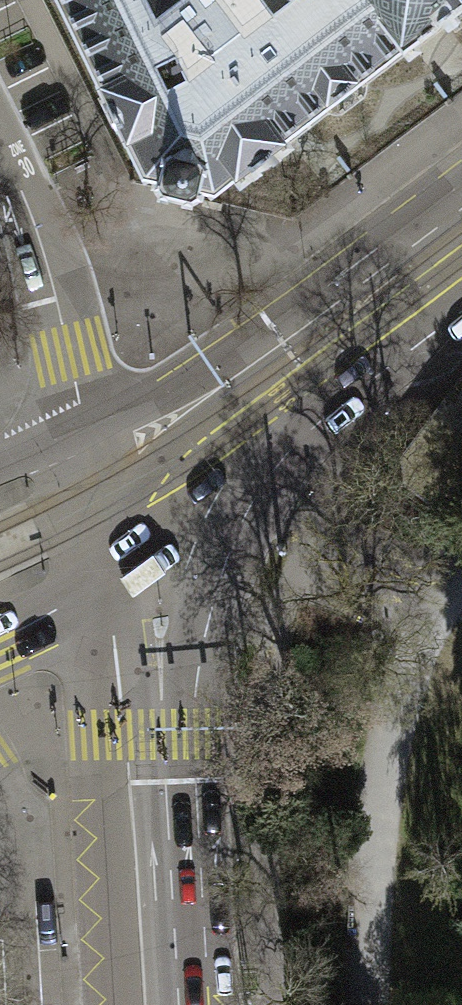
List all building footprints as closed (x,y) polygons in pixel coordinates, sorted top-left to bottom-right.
[(283,140),(216,48),(201,28),(201,11),(196,0),(60,0),(143,166),(157,170),(153,185),(192,195),(196,176),(207,187),(234,167),(240,178),(283,140)] [(201,11),(216,0),(196,0),(201,11)] [(256,15),(216,48),(283,140),(328,108),(339,107),(363,92),(363,79),(406,45),(370,0),(244,0),(256,15)] [(461,4),(461,0),(370,0),(406,45),(461,4)]
